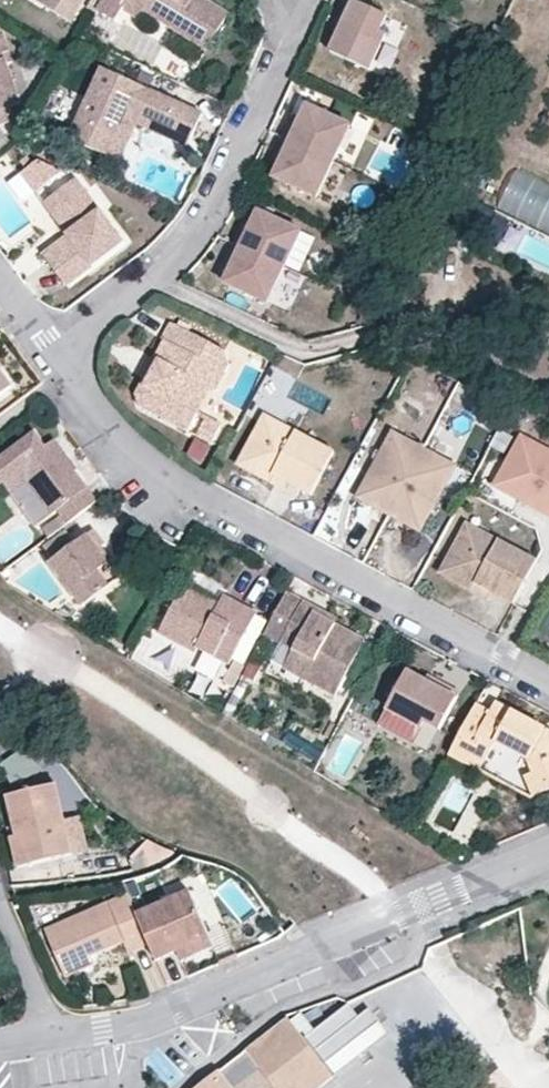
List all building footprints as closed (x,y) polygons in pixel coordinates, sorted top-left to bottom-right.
[(43,2),(71,19),(83,0),(44,0),(43,2)] [(89,8),(98,13),(106,0),(93,0),(89,8)] [(94,19),(111,30),(126,7),(142,17),(147,11),(208,48),(228,13),(207,0),(206,0),(106,0),(98,13),(94,19)] [(347,20),(340,34),(332,53),(371,71),(386,36),(381,33),(388,18),(350,1),(342,17),(347,20)] [(342,17),(335,32),(340,34),(347,20),(342,17)] [(16,125),(10,107),(24,102),(2,37),(0,35),(0,131),(16,125)] [(147,121),(170,131),(197,143),(208,117),(108,72),(76,141),(116,159),(128,133),(139,137),(144,128),(147,121)] [(299,129),(293,125),(286,139),(330,158),(346,123),(309,105),(303,119),(299,129)] [(296,116),(293,125),(299,129),(303,119),(296,116)] [(167,138),(170,131),(147,121),(144,128),(167,138)] [(127,164),(139,137),(128,133),(116,159),(127,164)] [(286,139),(280,152),(287,155),(283,164),(277,177),(314,194),(330,158),(286,139)] [(276,160),(283,164),(287,155),(280,152),(276,160)] [(37,162),(32,155),(25,160),(29,167),(37,162)] [(485,156),(473,187),(508,201),(520,169),(485,156)] [(67,172),(42,159),(37,162),(29,167),(25,171),(39,191),(67,172)] [(78,230),(70,235),(74,242),(49,261),(68,285),(126,243),(79,179),(54,196),(78,230)] [(46,202),(70,235),(78,230),(54,196),(46,202)] [(243,229),(236,227),(231,239),(275,258),(291,223),(253,206),(247,220),(243,229)] [(240,217),(236,227),(243,229),(247,220),(240,217)] [(44,254),(49,261),(74,242),(70,235),(44,254)] [(231,239),(225,252),(231,254),(227,264),(222,276),(260,293),(275,258),(231,239)] [(221,261),(227,264),(231,254),(225,252),(221,261)] [(198,410),(187,404),(202,375),(230,363),(224,349),(172,322),(162,339),(166,341),(139,394),(140,402),(189,430),(198,410)] [(11,384),(0,369),(0,393),(11,384)] [(293,426),(261,409),(257,417),(289,433),(293,426)] [(207,415),(198,432),(213,440),(222,423),(207,415)] [(331,447),(293,426),(289,433),(257,417),(234,460),(267,477),(271,470),(287,479),(308,490),(331,447)] [(390,428),(355,494),(418,527),(453,461),(390,428)] [(64,449),(54,456),(45,444),(35,431),(0,458),(0,477),(5,484),(29,469),(37,479),(47,492),(39,498),(51,514),(58,509),(62,514),(68,523),(99,500),(75,469),(78,468),(64,449)] [(518,432),(492,482),(548,512),(548,448),(518,432)] [(200,460),(208,443),(191,435),(183,453),(200,460)] [(55,436),(45,444),(54,456),(64,449),(55,436)] [(29,485),(37,479),(29,469),(5,484),(14,497),(29,485)] [(287,479),(271,470),(267,477),(283,486),(287,479)] [(37,479),(29,485),(39,498),(47,492),(37,479)] [(62,514),(44,527),(51,536),(68,523),(62,514)] [(493,536),(462,519),(458,526),(489,543),(493,536)] [(533,556),(493,536),(489,543),(458,526),(435,570),(468,587),(472,580),(488,588),(510,600),(533,556)] [(99,546),(106,542),(96,530),(52,561),(84,606),(121,578),(99,546)] [(128,573),(106,542),(99,546),(121,578),(128,573)] [(488,588),(472,580),(468,587),(484,596),(488,588)] [(214,612),(218,604),(184,587),(180,594),(214,612)] [(287,592),(266,631),(285,641),(290,631),(301,637),(286,664),(336,691),(363,640),(302,607),(304,602),(287,592)] [(223,594),(218,604),(214,612),(180,594),(159,633),(193,652),(196,646),(228,664),(256,612),(223,594)] [(409,675),(381,728),(417,747),(428,726),(443,734),(463,697),(447,689),(444,694),(426,684),(409,675)] [(426,684),(444,694),(447,689),(429,679),(426,684)] [(476,707),(451,753),(466,762),(472,753),(487,761),(497,743),(528,759),(533,773),(524,776),(534,797),(548,791),(548,746),(543,743),(548,732),(497,705),(491,715),(476,707)] [(63,793),(15,803),(18,817),(12,818),(24,875),(78,863),(71,831),(63,793)] [(87,827),(71,831),(78,863),(94,860),(87,827)] [(167,851),(151,844),(129,857),(140,875),(146,873),(178,854),(167,851)] [(192,892),(137,914),(149,942),(156,959),(179,950),(211,937),(192,892)] [(149,942),(137,914),(128,894),(46,930),(68,976),(95,964),(92,954),(124,941),(129,951),(149,942)] [(216,946),(211,937),(179,950),(183,960),(216,946)] [(436,963),(417,975),(447,1023),(466,1011),(436,963)] [(339,1006),(295,1040),(325,1080),(380,1037),(360,1011),(349,1019),(339,1006)] [(325,1080),(295,1040),(280,1021),(193,1087),(314,1087),(325,1080)]
